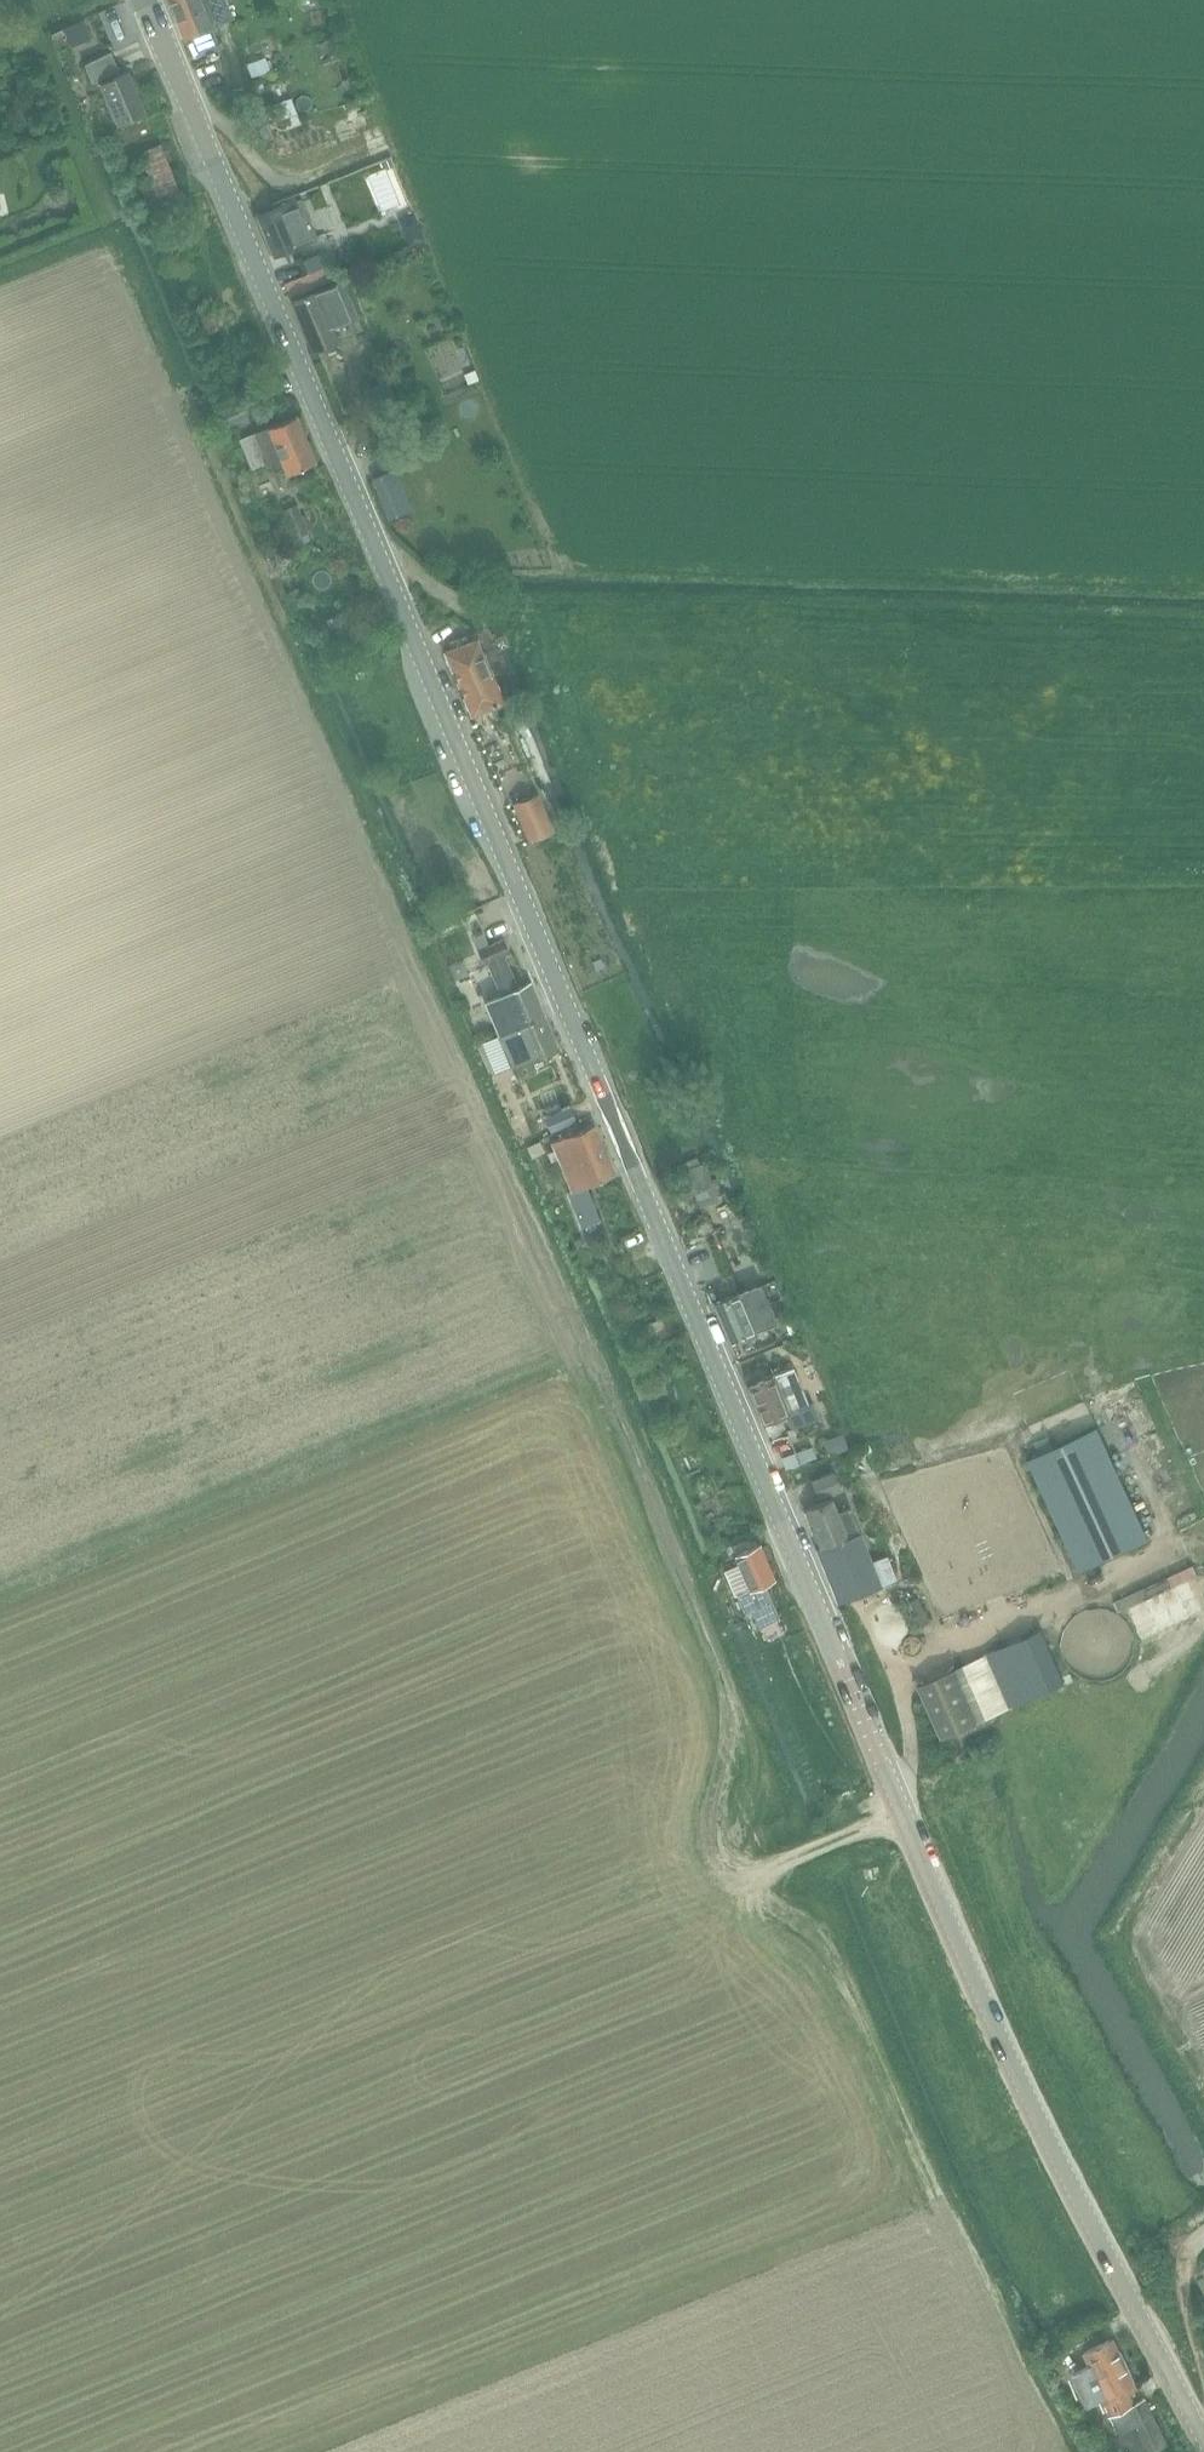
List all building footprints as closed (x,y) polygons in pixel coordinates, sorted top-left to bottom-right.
[(184,33),(185,36),(190,35),(197,51),(218,42),(214,33),(211,25),(233,17),(226,0),(171,0),(184,33)] [(66,27),(64,28),(64,29),(66,34),(72,46),(91,38),(83,19),(66,27)] [(102,86),(106,84),(121,120),(145,110),(130,74),(124,76),(113,51),(85,63),(93,81),(99,79),(102,86)] [(247,64),(252,78),(271,70),(266,57),(247,64)] [(292,97),(273,104),(283,131),(297,125),(302,123),(292,97)] [(263,137),(272,133),(268,121),(259,125),(263,137)] [(180,188),(180,187),(162,143),(139,152),(153,186),(143,190),(148,201),(180,188)] [(387,158),(383,160),(386,169),(390,167),(394,166),(394,165),(391,157),(387,158)] [(259,215),(276,255),(300,245),(299,243),(318,235),(302,198),(259,215)] [(309,272),(291,280),(298,298),(319,290),(312,271),(309,272)] [(298,298),(293,300),(313,350),(323,345),(326,351),(338,346),(336,341),(340,339),(339,337),(342,335),(355,330),(356,330),(337,284),(319,291),(319,290),(298,298)] [(476,370),(465,374),(469,384),(479,380),(476,370)] [(248,417),(247,414),(241,402),(227,408),(211,415),(219,431),(248,417)] [(268,427),(255,432),(268,463),(271,462),(280,458),(287,475),(300,469),(317,462),(298,414),(268,427)] [(393,468),(372,476),(373,480),(374,482),(390,520),(416,509),(398,466),(393,468)] [(298,504),(282,510),(293,540),(301,537),(302,540),(303,540),(310,537),(309,534),(308,532),(312,530),(306,514),(302,516),(298,504)] [(446,652),(474,713),(508,698),(480,636),(446,652)] [(539,793),(516,802),(531,838),(554,829),(539,793)] [(455,919),(440,926),(443,934),(458,927),(455,919)] [(481,948),(478,949),(484,964),(489,962),(501,993),(486,999),(499,1033),(520,1025),(546,1014),(533,981),(531,982),(518,987),(505,954),(511,952),(505,938),(488,945),(481,948)] [(499,1033),(480,1041),(494,1074),(512,1066),(559,1048),(546,1014),(520,1025),(499,1033)] [(561,1102),(545,1108),(547,1112),(562,1107),(561,1102)] [(545,1115),(551,1129),(578,1119),(573,1104),(545,1115)] [(552,1139),(574,1191),(570,1193),(585,1227),(603,1219),(589,1185),(617,1173),(596,1121),(552,1139)] [(702,1162),(684,1170),(701,1207),(705,1205),(719,1199),(713,1187),(702,1162)] [(716,1304),(731,1340),(776,1322),(760,1285),(716,1304)] [(662,1318),(653,1322),(658,1332),(666,1327),(662,1318)] [(750,1386),(765,1423),(786,1414),(792,1428),(820,1417),(814,1402),(811,1404),(795,1367),(771,1377),(771,1378),(750,1386)] [(1029,1458),(1081,1571),(1150,1538),(1099,1426),(1029,1458)] [(810,1445),(796,1451),(802,1465),(816,1459),(810,1445)] [(860,1451),(849,1455),(852,1463),(854,1462),(863,1458),(860,1451)] [(795,1452),(781,1457),(786,1469),(799,1463),(795,1452)] [(811,1481),(818,1498),(843,1488),(836,1471),(811,1481)] [(818,1548),(840,1603),(884,1585),(883,1584),(897,1579),(888,1555),(875,1560),(863,1529),(861,1530),(852,1507),(841,1511),(835,1497),(805,1509),(820,1547),(818,1548)] [(738,1563),(724,1569),(735,1596),(738,1594),(746,1612),(753,1610),(760,1626),(780,1618),(765,1583),(776,1579),(763,1543),(753,1547),(735,1554),(735,1555),(734,1555),(738,1563)] [(931,1622),(918,1596),(908,1601),(921,1627),(931,1622)] [(984,1720),(1014,1706),(1066,1682),(1042,1629),(990,1653),(960,1666),(984,1720)] [(920,1685),(944,1738),(979,1722),(955,1669),(920,1685)] [(1103,2396),(1112,2414),(1113,2414),(1132,2451),(1150,2451),(1169,2443),(1147,2397),(1137,2402),(1131,2389),(1140,2385),(1123,2350),(1119,2353),(1112,2339),(1085,2352),(1091,2365),(1076,2373),(1090,2402),(1103,2396)]
